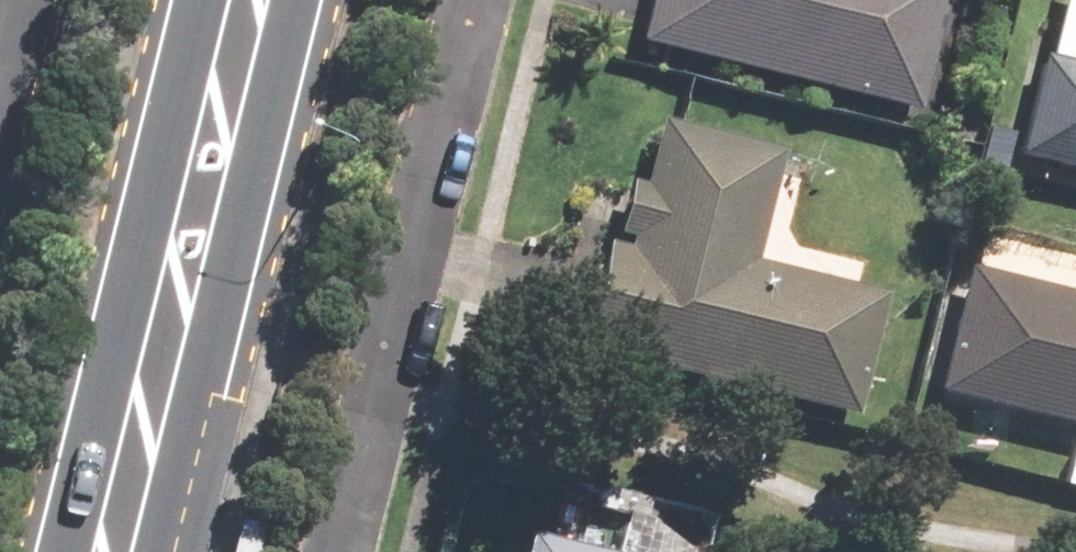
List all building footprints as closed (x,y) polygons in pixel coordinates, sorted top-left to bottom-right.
[(636,39),(913,106),(939,0),(645,0),(636,39)] [(1011,156),(1075,172),(1075,71),(1035,61),(1011,156)] [(574,351),(849,419),(880,298),(750,266),(778,153),(655,123),(638,187),(624,184),(612,235),(626,238),(623,251),(601,245),(574,351)] [(961,270),(931,390),(1075,427),(1075,299),(961,270)] [(518,534),(514,551),(589,551),(518,534)]
